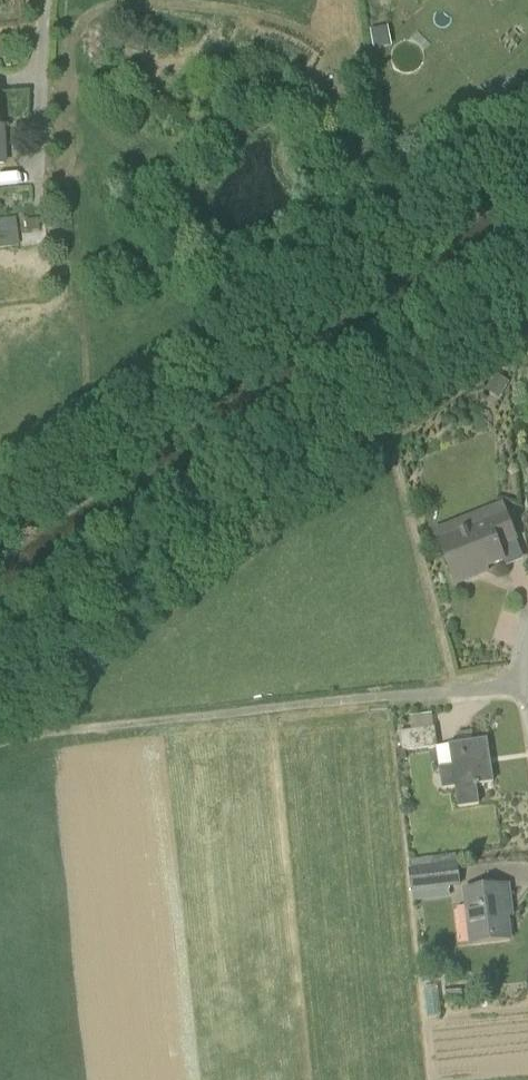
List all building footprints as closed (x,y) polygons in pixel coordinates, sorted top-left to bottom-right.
[(371,30),(374,50),(392,46),(389,26),(371,30)] [(19,245),(17,216),(0,217),(0,246),(19,245)] [(500,398),(510,381),(496,373),(486,390),(500,398)] [(441,541),(439,541),(456,585),(477,576),(476,572),(504,561),(499,546),(516,539),(506,515),(456,535),(457,539),(442,545),(441,541)] [(438,747),(435,727),(411,731),(400,733),(403,752),(437,747),(438,747)] [(456,788),(459,807),(475,804),(472,786),(494,782),(487,740),(438,747),(437,747),(440,768),(443,790),(456,788)] [(458,864),(436,867),(409,871),(412,892),(461,886),(458,864)] [(510,905),(508,886),(465,891),(472,944),(510,940),(506,905),(510,905)] [(435,974),(421,975),(422,985),(436,983),(435,974)] [(463,998),(462,986),(446,987),(447,998),(463,998)]
